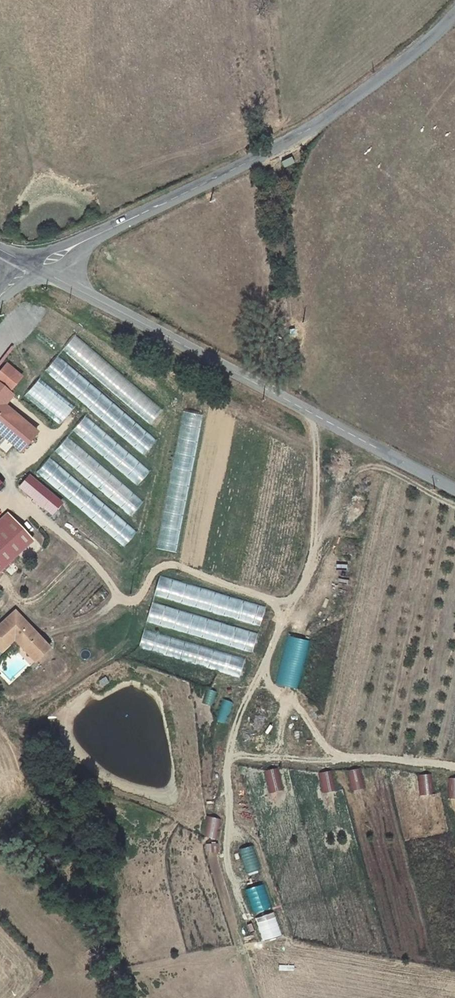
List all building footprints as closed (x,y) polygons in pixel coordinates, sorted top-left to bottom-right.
[(75,334),(62,350),(150,423),(163,408),(75,334)] [(58,355),(44,371),(144,454),(157,438),(58,355)] [(0,371),(0,437),(19,453),(37,432),(6,405),(14,396),(9,391),(22,376),(7,363),(0,371)] [(25,395),(59,424),(74,407),(40,378),(25,395)] [(85,415),(72,430),(137,485),(150,470),(85,415)] [(54,451),(130,516),(143,500),(67,436),(54,451)] [(49,456),(36,472),(124,547),(137,531),(49,456)] [(0,520),(0,570),(32,540),(7,514),(0,520)] [(265,605),(160,577),(157,586),(165,588),(162,599),(260,625),(265,605)] [(146,625),(253,649),(258,629),(150,605),(146,625)] [(0,624),(0,640),(5,646),(13,639),(15,637),(17,640),(15,642),(28,657),(43,644),(15,611),(0,624)] [(239,676),(244,658),(143,630),(138,648),(239,676)] [(277,684),(298,688),(307,639),(285,635),(277,684)] [(48,649),(43,644),(28,657),(33,662),(48,649)] [(221,699),(217,721),(226,723),(230,701),(221,699)] [(270,793),(285,788),(279,767),(263,772),(270,793)] [(351,790),(364,788),(360,768),(347,771),(351,790)] [(334,791),(333,771),(319,772),(320,792),(334,791)] [(419,775),(420,795),(434,794),(433,774),(419,775)] [(204,836),(213,839),(218,818),(209,816),(204,836)]
